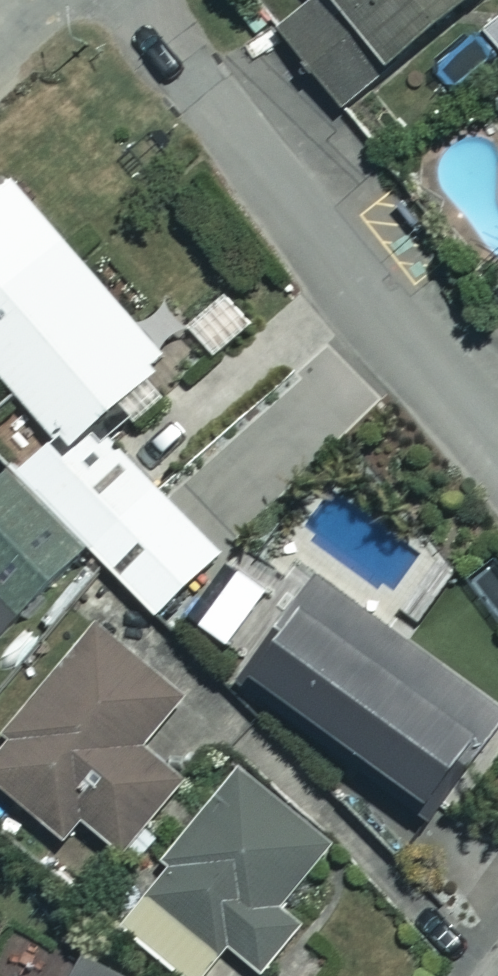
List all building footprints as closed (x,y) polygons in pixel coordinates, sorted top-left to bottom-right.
[(288,34),(355,118),(497,4),(497,0),(330,0),(288,34)] [(8,377),(110,289),(13,176),(0,188),(0,367),(8,377)] [(110,289),(8,377),(58,435),(55,438),(72,456),(101,428),(175,364),(110,289)] [(72,456),(55,438),(22,470),(104,555),(165,618),(227,558),(101,428),(72,456)] [(22,470),(0,491),(0,643),(7,649),(104,555),(22,470)] [(324,577),(255,674),(447,813),(497,742),(497,703),(324,577)] [(107,628),(13,741),(20,747),(0,772),(0,785),(77,848),(93,829),(131,861),(193,786),(156,756),(199,705),(107,628)] [(337,841),(248,772),(156,890),(266,975),(304,926),(283,911),(337,841)] [(94,960),(85,975),(122,975),(94,960)]
